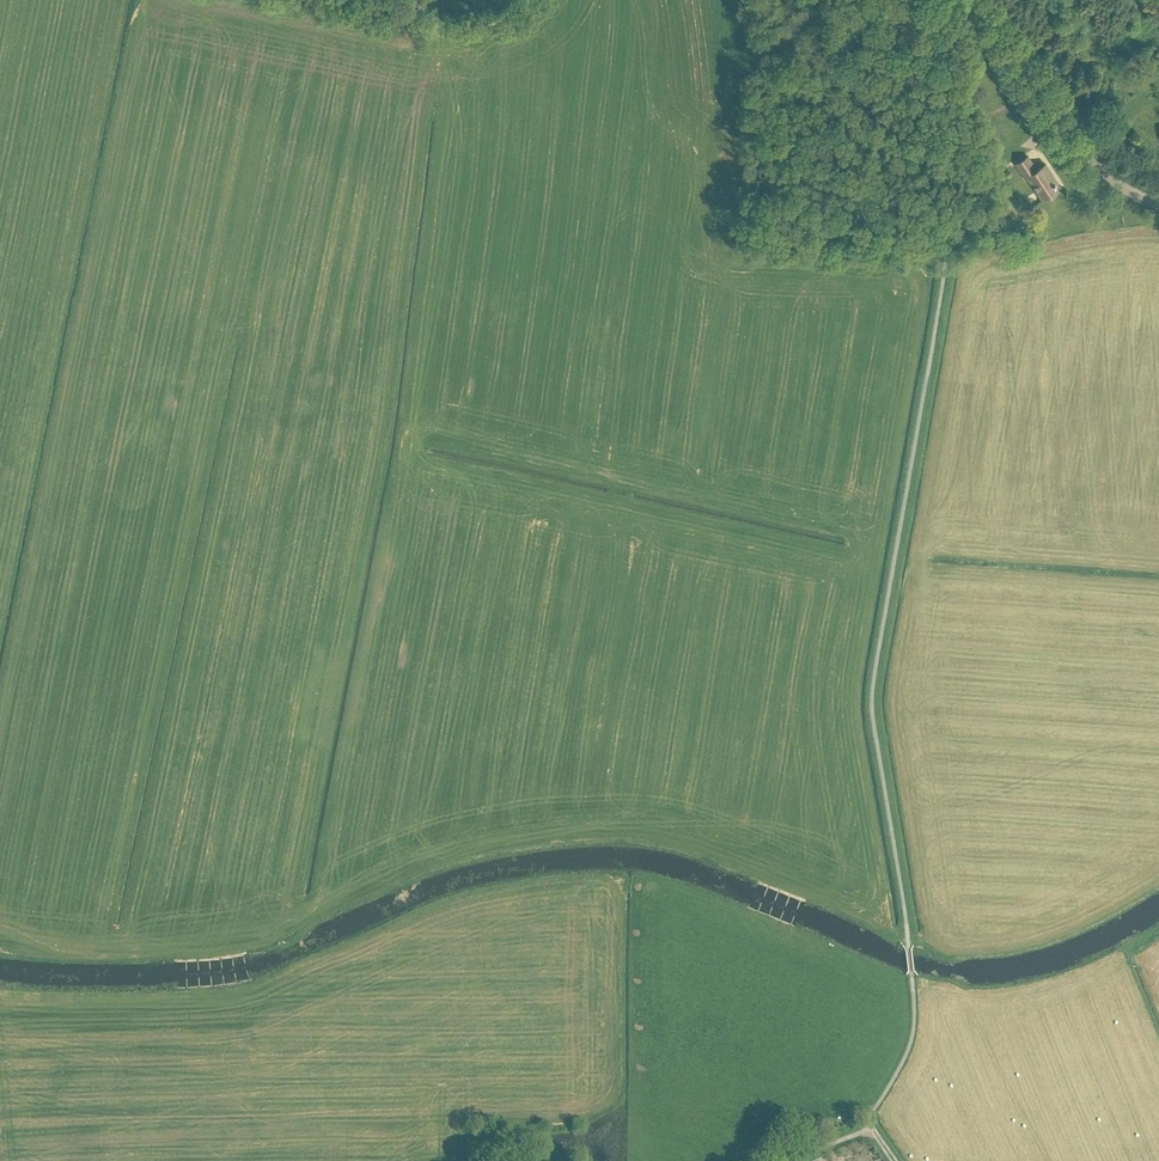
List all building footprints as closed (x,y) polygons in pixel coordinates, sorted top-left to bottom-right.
[(1029,155),(1016,163),(1026,179),(1029,177),(1043,198),(1061,186),(1046,163),(1038,168),(1029,155)]
